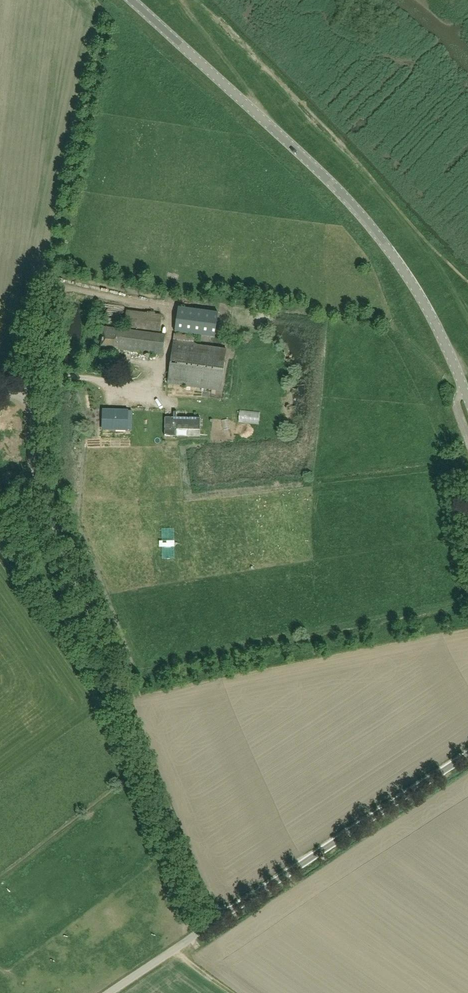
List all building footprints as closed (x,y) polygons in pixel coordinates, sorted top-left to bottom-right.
[(214,337),(218,312),(178,307),(174,332),(214,337)] [(101,346),(163,355),(165,334),(127,329),(128,327),(160,332),(162,315),(127,311),(125,327),(122,327),(122,328),(104,326),(101,346)] [(173,342),(168,384),(221,391),(227,349),(173,342)] [(177,410),(167,410),(167,428),(180,428),(180,422),(200,422),(200,410),(180,410),(180,404),(177,404),(177,410)] [(127,413),(127,410),(103,410),(102,429),(127,430),(127,413)]
